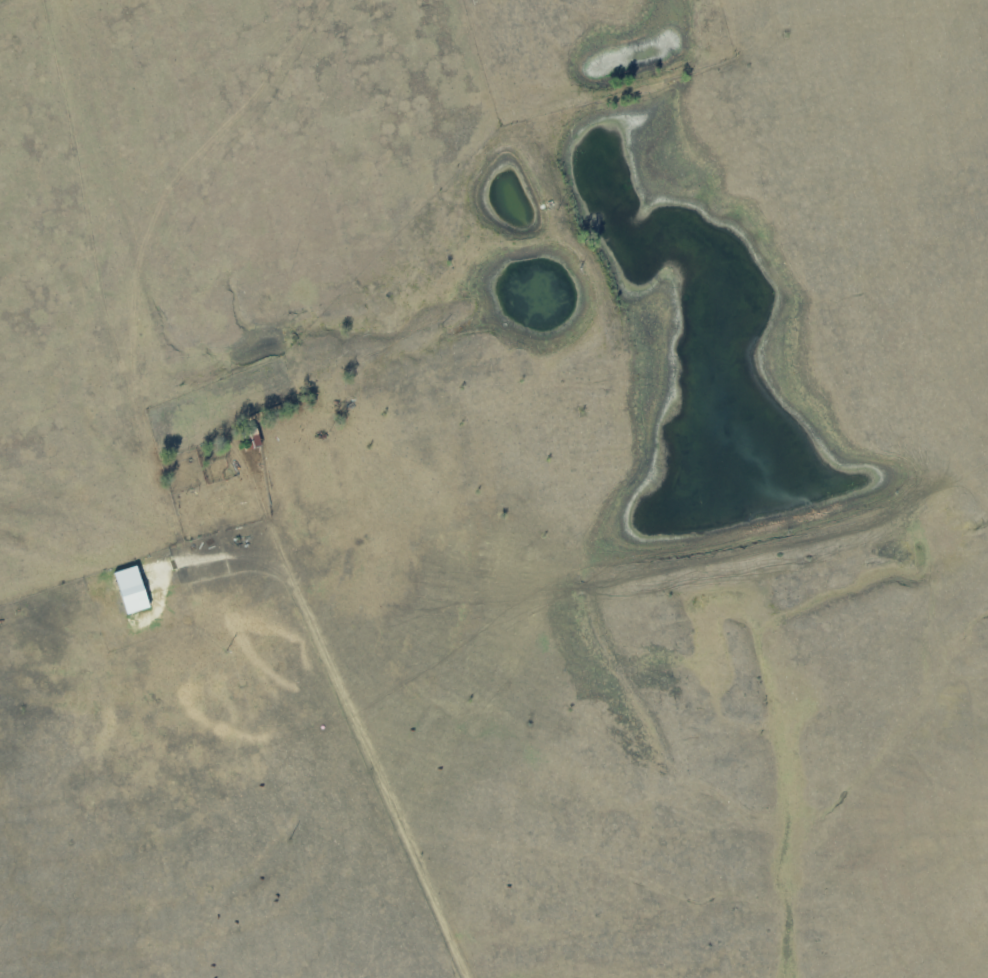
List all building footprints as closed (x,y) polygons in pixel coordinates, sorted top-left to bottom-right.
[(150,607),(138,565),(115,571),(127,613),(150,607)]
